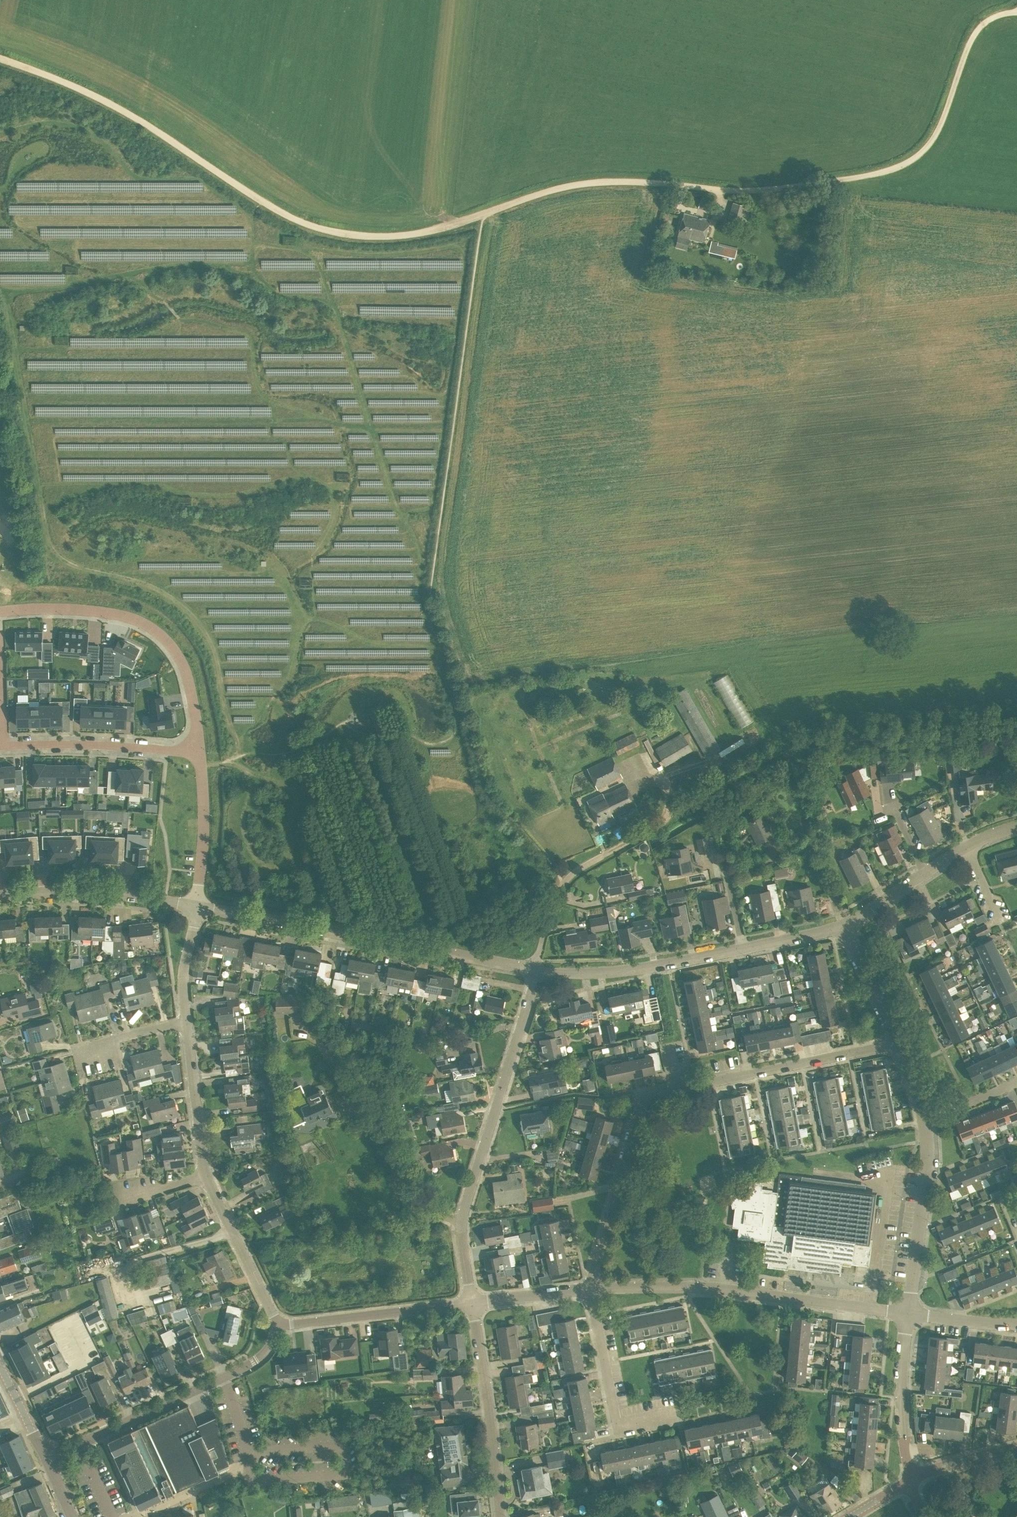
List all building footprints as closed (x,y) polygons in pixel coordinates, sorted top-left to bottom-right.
[(733,202),(731,208),(749,213),(751,207),(733,202)] [(703,243),(709,221),(684,214),(677,237),(678,237),(675,247),(687,250),(689,239),(703,243)] [(735,258),(737,250),(718,245),(719,242),(712,241),(708,252),(735,258)] [(53,661),(53,642),(43,642),(43,631),(16,631),(16,650),(42,650),(42,661),(53,661)] [(58,632),(56,653),(57,653),(80,654),(80,660),(87,660),(86,663),(97,664),(98,647),(90,647),(89,651),(87,651),(87,635),(58,632)] [(104,647),(103,675),(109,675),(115,675),(115,663),(115,660),(120,660),(123,655),(133,660),(134,661),(140,649),(129,644),(130,643),(122,639),(121,640),(119,639),(114,649),(112,647),(104,647)] [(38,668),(38,678),(49,678),(49,668),(38,668)] [(734,691),(736,690),(729,676),(719,680),(732,708),(740,704),(734,691)] [(136,682),(136,688),(150,686),(149,677),(136,682)] [(28,680),(18,680),(18,689),(28,689),(28,680)] [(50,682),(39,683),(39,692),(47,692),(50,688),(50,682)] [(135,683),(128,682),(127,701),(135,701),(135,683)] [(706,757),(720,749),(685,688),(671,696),(706,757)] [(149,712),(151,730),(174,726),(173,721),(176,721),(175,713),(172,714),(171,709),(164,710),(162,697),(149,699),(151,712),(149,712)] [(62,701),(50,702),(50,704),(51,726),(62,726),(62,701)] [(29,705),(29,702),(17,702),(17,727),(29,727),(29,705)] [(51,726),(50,704),(40,704),(40,705),(40,727),(51,726)] [(82,704),(81,726),(82,726),(93,726),(93,707),(94,705),(94,704),(82,704)] [(29,705),(29,727),(40,727),(40,705),(29,705)] [(114,727),(115,705),(104,705),(104,707),(103,727),(114,727)] [(114,727),(126,727),(127,706),(115,705),(114,727)] [(104,707),(93,707),(93,726),(103,727),(104,707)] [(744,714),(738,719),(745,727),(750,723),(744,714)] [(618,755),(640,745),(634,733),(612,743),(618,755)] [(687,734),(659,747),(666,763),(695,750),(687,734)] [(963,756),(987,753),(986,744),(962,747),(963,756)] [(947,773),(960,771),(957,753),(944,754),(947,773)] [(598,790),(623,778),(612,757),(587,768),(598,790)] [(881,782),(895,781),(894,778),(914,776),(913,760),(886,763),(886,768),(880,769),(881,782)] [(34,787),(45,787),(45,763),(45,762),(32,762),(32,785),(34,785),(34,787)] [(46,785),(56,785),(56,763),(45,763),(45,787),(46,787),(46,785)] [(66,789),(67,789),(67,763),(56,763),(56,785),(66,785),(66,789)] [(67,789),(78,789),(78,763),(67,763),(67,789)] [(78,763),(78,789),(78,787),(84,787),(84,793),(89,793),(89,787),(90,787),(90,785),(91,780),(91,763),(78,763)] [(864,785),(863,782),(871,778),(877,778),(876,764),(869,764),(846,775),(848,780),(838,785),(848,807),(858,803),(856,800),(869,794),(865,785),(864,785)] [(16,785),(15,766),(3,767),(4,786),(16,785)] [(115,783),(108,782),(107,794),(129,795),(131,768),(116,767),(115,783)] [(131,767),(131,768),(129,795),(148,796),(149,784),(143,783),(144,768),(131,767)] [(961,803),(977,802),(975,791),(993,789),(992,773),(973,775),(974,777),(958,778),(961,803)] [(89,787),(89,793),(97,793),(98,780),(91,780),(90,785),(90,787),(89,787)] [(636,806),(625,784),(602,796),(601,794),(587,801),(599,825),(613,818),(613,817),(636,806)] [(917,828),(936,817),(932,811),(934,810),(928,801),(917,807),(920,812),(910,818),(914,825),(915,825),(917,828)] [(158,804),(146,803),(146,812),(157,812),(158,804)] [(773,835),(764,815),(746,824),(750,833),(754,831),(759,842),(773,835)] [(921,839),(935,831),(941,828),(936,817),(917,828),(918,830),(917,831),(921,839)] [(896,845),(902,842),(894,826),(882,831),(886,839),(878,843),(883,853),(879,856),(883,864),(884,865),(888,863),(888,864),(894,861),(895,863),(896,863),(901,861),(901,860),(900,858),(902,858),(896,845)] [(935,831),(921,839),(925,845),(939,838),(935,831)] [(142,835),(128,834),(127,848),(133,848),(132,864),(146,865),(147,848),(149,848),(150,838),(142,838),(142,835)] [(62,835),(43,835),(43,848),(49,848),(49,860),(62,860),(62,835)] [(81,848),(81,835),(62,835),(62,860),(66,860),(66,862),(74,862),(74,860),(75,860),(75,848),(81,848)] [(106,836),(86,835),(86,848),(92,848),(91,860),(104,861),(106,836)] [(38,848),(37,836),(18,837),(20,862),(24,862),(24,864),(31,863),(31,861),(33,861),(32,849),(38,848)] [(124,850),(125,837),(106,836),(104,861),(108,861),(108,863),(116,863),(116,862),(117,862),(118,850),(124,850)] [(0,839),(0,852),(6,851),(7,863),(20,862),(18,837),(0,839)] [(699,854),(711,852),(708,837),(696,839),(699,854)] [(853,887),(869,879),(861,863),(869,859),(862,846),(852,850),(854,855),(840,861),(853,887)] [(665,860),(668,875),(692,870),(687,848),(672,851),(673,858),(665,860)] [(1016,876),(1016,850),(996,855),(1002,880),(1016,876)] [(780,860),(781,867),(794,865),(792,858),(780,860)] [(611,895),(634,890),(631,874),(607,879),(611,895)] [(774,917),(770,899),(779,897),(776,883),(767,884),(768,892),(753,894),(755,902),(749,903),(750,910),(754,909),(756,921),(774,917)] [(812,902),(811,895),(812,895),(810,887),(795,890),(787,891),(789,898),(787,898),(788,907),(798,905),(799,913),(815,910),(813,902),(812,902)] [(654,895),(653,888),(645,889),(628,892),(630,900),(654,895)] [(669,905),(686,902),(684,890),(666,894),(669,905)] [(709,929),(725,926),(723,914),(729,912),(726,897),(719,898),(719,900),(704,904),(709,929)] [(960,921),(962,925),(968,923),(966,919),(972,915),(969,909),(975,906),(971,898),(965,901),(965,900),(953,906),(960,921)] [(674,936),(691,932),(685,904),(670,907),(672,917),(661,919),(664,935),(674,933),(674,936)] [(611,931),(617,930),(612,905),(606,906),(611,931)] [(948,927),(960,921),(953,906),(941,912),(948,927)] [(49,917),(49,934),(58,933),(58,939),(69,939),(69,924),(62,924),(62,916),(49,917)] [(91,940),(93,917),(79,916),(79,924),(72,924),(72,939),(91,940)] [(592,932),(609,929),(607,916),(589,919),(592,932)] [(37,934),(49,934),(49,917),(35,917),(36,925),(29,925),(29,940),(37,940),(37,934)] [(113,954),(114,926),(106,926),(106,918),(93,917),(91,940),(102,941),(102,949),(107,954),(113,954)] [(2,920),(3,937),(16,935),(17,941),(25,941),(23,926),(16,926),(15,918),(2,920)] [(649,918),(632,921),(633,927),(619,930),(623,947),(640,943),(638,937),(643,936),(643,937),(652,935),(649,918)] [(944,936),(945,936),(939,925),(933,928),(928,918),(916,923),(925,941),(934,937),(937,944),(946,940),(944,936)] [(152,930),(151,923),(150,923),(150,925),(144,926),(144,924),(130,926),(132,942),(145,940),(146,946),(154,945),(153,941),(160,940),(159,929),(152,930)] [(896,936),(905,935),(904,923),(895,924),(896,936)] [(916,945),(925,941),(916,923),(905,928),(910,938),(903,941),(911,957),(920,952),(916,945)] [(979,940),(990,935),(989,932),(985,923),(974,929),(978,938),(979,940)] [(114,926),(113,954),(113,959),(128,958),(128,951),(125,951),(125,933),(121,933),(121,926),(114,926)] [(586,932),(576,934),(575,929),(566,931),(566,936),(565,936),(567,951),(598,946),(595,932),(587,934),(586,932)] [(224,953),(227,936),(215,933),(213,940),(207,939),(204,953),(211,954),(211,950),(224,953)] [(944,936),(946,940),(950,947),(957,944),(952,933),(945,936),(944,936)] [(240,938),(227,936),(224,953),(223,959),(233,961),(232,969),(242,971),(243,961),(246,947),(239,946),(240,938)] [(981,956),(997,949),(992,939),(969,950),(971,954),(978,951),(981,956)] [(254,949),(246,947),(243,961),(251,963),(250,966),(257,968),(259,960),(265,961),(268,944),(255,941),(254,949)] [(268,944),(265,961),(277,963),(276,968),(283,969),(285,955),(279,954),(281,946),(268,944)] [(305,968),(309,952),(296,949),(294,957),(289,956),(286,969),(292,971),(293,966),(305,968)] [(978,970),(1001,959),(997,949),(981,956),(983,962),(976,966),(978,970)] [(309,952),(305,968),(318,971),(315,985),(330,988),(332,978),(330,977),(332,964),(320,961),(321,954),(309,952)] [(807,968),(826,964),(824,952),(807,956),(809,963),(806,963),(807,968)] [(358,984),(363,962),(350,959),(349,965),(342,964),(339,981),(358,984)] [(990,976),(1006,968),(1001,959),(978,970),(980,974),(987,970),(990,976)] [(375,964),(363,962),(358,984),(359,984),(358,992),(369,994),(371,987),(378,988),(381,973),(374,972),(375,964)] [(925,983),(941,975),(938,970),(945,966),(943,962),(936,966),(920,973),(925,983)] [(762,990),(763,996),(769,995),(766,981),(773,980),(770,964),(751,967),(753,975),(759,973),(762,990)] [(812,979),(829,976),(826,964),(807,968),(808,973),(811,972),(812,979)] [(202,978),(204,967),(194,966),(193,976),(202,978)] [(381,973),(378,988),(397,991),(398,986),(402,969),(389,967),(388,974),(381,973)] [(755,992),(762,990),(759,973),(753,975),(751,967),(738,970),(742,986),(753,984),(755,992)] [(988,989),(1011,978),(1006,968),(990,976),(993,981),(986,985),(988,989)] [(416,995),(419,980),(413,979),(415,971),(402,969),(398,986),(411,988),(410,994),(416,995)] [(135,981),(141,1006),(155,1003),(150,986),(158,984),(155,972),(147,974),(148,977),(135,981)] [(479,983),(481,976),(465,973),(463,980),(479,983)] [(218,985),(219,976),(208,974),(206,984),(218,985)] [(438,993),(441,976),(428,974),(427,982),(419,980),(416,995),(428,997),(429,991),(438,993)] [(953,982),(953,981),(951,978),(943,981),(941,975),(925,983),(929,993),(953,982)] [(441,976),(438,993),(447,995),(446,1000),(457,1002),(460,988),(453,987),(454,979),(441,976)] [(812,992),(831,987),(829,976),(812,979),(814,986),(811,986),(812,992)] [(687,993),(706,989),(706,984),(702,985),(701,978),(685,981),(687,993)] [(999,995),(1015,988),(1011,978),(988,989),(990,993),(997,990),(999,995)] [(934,1003),(950,995),(947,989),(955,986),(960,983),(958,979),(956,980),(953,981),(953,982),(929,993),(934,1003)] [(775,996),(790,993),(787,980),(772,983),(775,996)] [(141,1006),(135,981),(121,984),(121,981),(112,983),(116,995),(123,993),(128,1010),(141,1006)] [(223,986),(223,988),(224,988),(223,995),(227,995),(236,997),(237,997),(239,984),(224,982),(223,986)] [(88,993),(94,1018),(108,1015),(104,998),(111,996),(108,984),(100,986),(101,989),(88,993)] [(213,986),(212,993),(223,995),(224,988),(223,988),(213,986)] [(817,1003),(834,999),(831,987),(812,992),(808,992),(808,997),(813,996),(814,1003),(817,1002),(817,1003)] [(1016,999),(1016,991),(1015,988),(999,995),(1002,1001),(995,1005),(997,1009),(1016,999)] [(647,989),(622,994),(624,1002),(629,1001),(632,1014),(640,1012),(639,1008),(644,1007),(643,1000),(649,999),(647,989)] [(706,989),(687,993),(689,1005),(706,1001),(704,995),(707,994),(707,993),(706,989)] [(737,997),(746,995),(744,989),(736,991),(737,997)] [(501,1013),(504,999),(489,996),(489,993),(478,990),(474,1005),(485,1008),(484,1009),(501,1013)] [(94,1018),(88,993),(75,996),(74,992),(66,994),(69,1007),(77,1005),(81,1021),(94,1018)] [(27,1002),(25,993),(1,999),(5,1015),(23,1011),(25,1019),(42,1014),(39,999),(27,1002)] [(633,1017),(632,1014),(629,1001),(624,1002),(622,994),(609,997),(612,1013),(624,1011),(626,1019),(633,1017)] [(276,1013),(307,1012),(306,995),(276,996),(276,1013)] [(746,995),(737,997),(739,1003),(747,1001),(746,995)] [(950,995),(934,1003),(939,1012),(962,1001),(960,997),(953,1001),(950,995)] [(657,997),(652,998),(646,1009),(647,1014),(644,1015),(645,1023),(662,1019),(657,997)] [(239,999),(227,1000),(228,1006),(215,1008),(216,1019),(218,1019),(221,1019),(236,1017),(236,1016),(241,1016),(239,999)] [(819,1009),(796,1013),(797,1019),(804,1017),(804,1018),(817,1015),(836,1011),(834,999),(817,1003),(819,1009)] [(997,1009),(999,1013),(1006,1009),(1009,1015),(1016,1011),(1016,999),(997,1009)] [(571,1006),(559,1009),(562,1022),(575,1019),(575,1020),(576,1023),(590,1020),(591,1025),(600,1023),(597,1010),(591,1011),(589,1003),(579,1005),(578,1000),(570,1002),(571,1006)] [(706,1001),(689,1005),(692,1017),(711,1012),(710,1007),(707,1008),(706,1001)] [(943,1022),(959,1015),(956,1009),(964,1005),(962,1001),(939,1012),(943,1022)] [(722,1010),(729,1009),(727,1004),(721,1005),(721,1006),(713,1008),(714,1012),(722,1010)] [(836,1011),(817,1015),(817,1020),(821,1019),(822,1026),(839,1022),(836,1011)] [(711,1012),(692,1017),(694,1028),(711,1025),(709,1018),(712,1017),(711,1012)] [(218,1019),(220,1030),(232,1029),(233,1035),(246,1034),(243,1015),(241,1016),(236,1016),(236,1017),(218,1019)] [(948,1032),(971,1021),(971,1020),(975,1019),(973,1015),(962,1020),(959,1015),(943,1022),(948,1032)] [(1008,1020),(1011,1025),(1013,1024),(1016,1022),(1016,1021),(1015,1017),(1008,1020)] [(617,1018),(611,1020),(614,1028),(620,1026),(617,1018)] [(365,1023),(352,1021),(350,1030),(363,1032),(365,1023)] [(783,1024),(779,1025),(783,1044),(785,1044),(786,1046),(790,1046),(790,1043),(795,1042),(793,1033),(800,1031),(798,1023),(798,1024),(797,1021),(790,1023),(790,1026),(784,1027),(783,1024)] [(953,1042),(969,1034),(966,1028),(973,1025),(971,1021),(948,1032),(953,1042)] [(31,1054),(43,1050),(42,1048),(40,1040),(56,1035),(53,1022),(27,1029),(31,1042),(28,1043),(31,1054)] [(604,1043),(600,1024),(588,1027),(590,1037),(594,1036),(595,1045),(604,1043)] [(772,1047),(768,1030),(761,1032),(759,1024),(755,1025),(760,1049),(772,1047)] [(609,1033),(607,1025),(600,1026),(604,1044),(617,1041),(615,1032),(609,1033)] [(697,1040),(716,1036),(715,1031),(712,1031),(711,1025),(694,1028),(697,1040)] [(747,1052),(760,1049),(755,1025),(749,1026),(751,1034),(744,1035),(747,1052)] [(772,1047),(783,1044),(779,1025),(774,1026),(774,1029),(768,1030),(772,1047)] [(563,1029),(548,1032),(550,1038),(540,1040),(543,1051),(540,1052),(541,1060),(561,1056),(561,1055),(567,1054),(565,1045),(568,1045),(566,1034),(564,1035),(563,1029)] [(824,1031),(826,1041),(832,1040),(830,1030),(824,1031)] [(657,1032),(646,1035),(647,1043),(658,1040),(657,1032)] [(423,1047),(439,1043),(437,1033),(421,1037),(423,1047)] [(1003,1041),(1014,1064),(1016,1063),(1016,1046),(1016,1044),(1010,1047),(1004,1034),(1000,1036),(1003,1041)] [(803,1046),(809,1045),(807,1035),(800,1036),(803,1046)] [(241,1055),(246,1054),(244,1036),(232,1038),(232,1045),(220,1046),(221,1058),(223,1058),(223,1057),(241,1055)] [(716,1036),(697,1040),(699,1051),(716,1048),(714,1041),(717,1040),(716,1036)] [(1004,1069),(1014,1064),(1003,1041),(998,1043),(1002,1050),(996,1053),(1004,1069)] [(1004,1069),(996,1053),(990,1056),(985,1044),(981,1046),(994,1074),(1004,1069)] [(610,1055),(615,1054),(613,1046),(608,1048),(608,1047),(602,1049),(603,1054),(610,1052),(610,1055)] [(984,1078),(994,1074),(981,1046),(976,1048),(979,1053),(982,1060),(977,1062),(984,1078)] [(145,1052),(151,1078),(164,1074),(165,1078),(173,1076),(170,1064),(163,1066),(158,1049),(145,1052)] [(448,1063),(446,1051),(435,1053),(437,1066),(441,1065),(443,1074),(453,1072),(454,1080),(476,1076),(475,1072),(483,1070),(481,1057),(478,1058),(477,1051),(464,1054),(465,1060),(460,1061),(448,1063)] [(138,1081),(151,1078),(145,1052),(131,1056),(135,1073),(128,1075),(131,1087),(139,1085),(138,1081)] [(57,1056),(59,1061),(69,1058),(68,1053),(57,1056)] [(238,1074),(250,1072),(248,1054),(246,1054),(241,1055),(223,1057),(223,1058),(225,1071),(238,1070),(238,1074)] [(346,1067),(350,1063),(344,1054),(339,1058),(346,1067)] [(639,1055),(643,1075),(655,1072),(652,1056),(645,1057),(644,1054),(639,1055)] [(632,1077),(643,1075),(639,1055),(635,1056),(635,1059),(628,1061),(632,1077)] [(43,1082),(68,1075),(64,1062),(48,1066),(46,1058),(32,1061),(35,1071),(39,1070),(43,1082)] [(581,1068),(590,1066),(589,1058),(576,1061),(577,1065),(581,1068)] [(984,1078),(977,1062),(971,1065),(968,1058),(963,1060),(974,1083),(984,1078)] [(632,1077),(628,1061),(622,1062),(621,1059),(616,1060),(620,1079),(632,1077)] [(609,1082),(620,1079),(616,1060),(612,1061),(612,1064),(605,1066),(609,1082)] [(866,1087),(886,1083),(883,1068),(863,1072),(866,1087)] [(557,1079),(555,1072),(529,1077),(532,1092),(547,1088),(548,1096),(568,1092),(565,1078),(557,1079)] [(68,1075),(43,1082),(46,1095),(42,1096),(47,1114),(61,1110),(56,1093),(72,1089),(68,1075)] [(246,1093),(246,1094),(250,1093),(248,1075),(236,1076),(237,1083),(224,1085),(226,1096),(228,1096),(244,1094),(246,1093)] [(818,1096),(838,1092),(836,1077),(816,1081),(818,1096)] [(107,1083),(113,1108),(126,1105),(127,1108),(135,1106),(132,1094),(125,1096),(120,1079),(107,1083)] [(443,1104),(443,1106),(444,1111),(460,1108),(459,1101),(475,1098),(472,1084),(465,1086),(464,1079),(449,1082),(453,1102),(443,1104)] [(585,1092),(595,1089),(593,1079),(583,1082),(585,1092)] [(100,1112),(113,1108),(107,1083),(93,1086),(97,1103),(90,1105),(93,1117),(101,1115),(100,1112)] [(320,1089),(306,1095),(301,1083),(287,1090),(287,1087),(285,1087),(288,1117),(289,1117),(289,1115),(291,1115),(293,1132),(294,1132),(293,1121),(305,1115),(308,1122),(332,1112),(325,1095),(323,1096),(320,1089)] [(421,1095),(439,1091),(437,1083),(419,1087),(421,1095)] [(868,1101),(888,1097),(886,1083),(866,1087),(868,1101)] [(771,1105),(791,1101),(788,1086),(768,1090),(771,1105)] [(821,1110),(841,1106),(838,1092),(818,1096),(821,1110)] [(246,1100),(246,1094),(246,1093),(244,1094),(228,1096),(229,1107),(242,1106),(242,1112),(258,1110),(256,1098),(246,1100)] [(724,1114),(744,1110),(741,1095),(721,1099),(724,1114)] [(161,1103),(159,1096),(143,1101),(146,1112),(152,1111),(155,1121),(178,1115),(174,1100),(161,1103)] [(595,1099),(579,1097),(579,1098),(577,1108),(593,1110),(595,1099)] [(871,1115),(891,1111),(888,1097),(868,1101),(871,1115)] [(774,1119),(794,1115),(791,1101),(771,1105),(774,1119)] [(1013,1101),(1001,1105),(1007,1122),(1008,1123),(1011,1121),(1016,1119),(1016,1110),(1013,1101)] [(1014,1127),(1011,1121),(1008,1123),(1007,1122),(1001,1105),(990,1110),(996,1126),(996,1127),(998,1126),(999,1126),(1006,1123),(1008,1129),(1014,1127)] [(824,1124),(844,1120),(841,1106),(821,1110),(824,1124)] [(28,1116),(25,1108),(17,1110),(20,1118),(28,1116)] [(857,1109),(850,1110),(852,1117),(859,1116),(857,1109)] [(727,1128),(747,1124),(744,1110),(724,1114),(727,1128)] [(1001,1132),(999,1126),(998,1126),(996,1127),(996,1126),(990,1110),(979,1114),(985,1130),(985,1131),(987,1130),(988,1130),(995,1127),(997,1133),(1001,1132)] [(453,1118),(452,1111),(440,1113),(440,1112),(433,1113),(435,1123),(441,1122),(444,1134),(465,1129),(462,1116),(453,1118)] [(543,1134),(543,1131),(550,1130),(546,1111),(521,1115),(524,1134),(538,1132),(538,1135),(539,1137),(540,1137),(542,1137),(543,1136),(543,1134)] [(891,1111),(871,1115),(874,1129),(894,1126),(891,1111)] [(18,1126),(13,1113),(0,1117),(0,1132),(18,1126)] [(990,1136),(988,1130),(987,1130),(985,1131),(985,1130),(979,1114),(967,1118),(974,1134),(974,1135),(976,1135),(977,1134),(984,1132),(986,1137),(990,1136)] [(777,1133),(796,1129),(794,1115),(774,1119),(777,1133)] [(592,1123),(590,1127),(609,1133),(613,1122),(597,1117),(595,1124),(592,1123)] [(979,1140),(977,1134),(976,1135),(974,1135),(974,1134),(967,1118),(956,1123),(963,1140),(973,1136),(975,1142),(979,1140)] [(844,1120),(824,1124),(827,1138),(847,1135),(844,1120)] [(254,1151),(253,1143),(255,1143),(255,1140),(255,1139),(263,1138),(262,1132),(268,1131),(267,1122),(237,1126),(238,1135),(230,1136),(231,1146),(234,1145),(235,1153),(254,1151)] [(729,1142),(749,1138),(747,1124),(727,1128),(729,1142)] [(143,1138),(162,1133),(160,1127),(142,1132),(143,1138)] [(590,1127),(589,1132),(592,1133),(590,1139),(606,1144),(609,1133),(590,1127)] [(6,1150),(19,1146),(14,1128),(1,1131),(6,1150)] [(796,1129),(777,1133),(779,1148),(799,1144),(796,1129)] [(164,1152),(183,1149),(181,1133),(162,1136),(164,1152)] [(414,1135),(407,1137),(409,1146),(416,1145),(414,1135)] [(123,1168),(138,1166),(135,1150),(142,1149),(141,1138),(126,1139),(127,1150),(121,1151),(122,1152),(121,1152),(123,1168)] [(749,1138),(729,1142),(732,1157),(752,1153),(749,1138)] [(585,1145),(584,1150),(603,1156),(606,1144),(590,1139),(588,1146),(585,1145)] [(123,1168),(121,1152),(116,1153),(114,1142),(100,1144),(102,1156),(109,1155),(111,1171),(124,1169),(123,1168)] [(443,1150),(442,1142),(414,1147),(415,1153),(421,1152),(422,1156),(428,1155),(429,1159),(433,1158),(434,1166),(455,1161),(452,1148),(443,1150)] [(808,1152),(817,1150),(815,1143),(806,1144),(808,1152)] [(562,1146),(546,1148),(548,1160),(558,1159),(562,1146)] [(183,1149),(164,1152),(166,1168),(185,1166),(183,1149)] [(584,1150),(582,1155),(585,1155),(583,1162),(599,1167),(603,1156),(584,1150)] [(989,1160),(988,1160),(994,1175),(1000,1172),(1004,1179),(1011,1177),(1003,1154),(995,1158),(992,1153),(987,1155),(989,1160)] [(556,1167),(555,1167),(566,1171),(568,1165),(561,1163),(563,1159),(558,1158),(558,1159),(557,1162),(556,1167)] [(980,1180),(987,1178),(990,1184),(997,1182),(994,1175),(988,1160),(981,1163),(978,1158),(973,1160),(975,1165),(974,1165),(980,1180)] [(578,1168),(577,1173),(596,1179),(599,1167),(583,1162),(581,1169),(578,1168)] [(960,1171),(966,1186),(973,1183),(976,1190),(983,1187),(980,1180),(974,1165),(967,1168),(964,1164),(959,1166),(961,1170),(960,1171)] [(260,1175),(257,1169),(247,1174),(248,1176),(241,1179),(243,1184),(242,1184),(246,1192),(254,1188),(258,1195),(273,1187),(266,1172),(260,1175)] [(960,1171),(953,1173),(950,1169),(944,1171),(952,1191),(959,1188),(962,1195),(969,1192),(966,1186),(960,1171)] [(515,1202),(524,1200),(520,1172),(507,1174),(508,1180),(494,1182),(496,1200),(515,1198),(515,1202)] [(857,1193),(858,1184),(780,1174),(777,1192),(762,1190),(762,1184),(750,1182),(748,1191),(737,1190),(737,1191),(736,1184),(728,1185),(730,1196),(732,1208),(735,1208),(734,1217),(738,1218),(737,1225),(739,1226),(737,1238),(738,1238),(738,1237),(765,1240),(763,1262),(763,1260),(768,1261),(767,1267),(768,1267),(768,1265),(786,1267),(786,1266),(805,1268),(806,1266),(820,1268),(819,1275),(820,1268),(840,1271),(839,1275),(840,1275),(842,1258),(851,1259),(851,1264),(852,1263),(856,1263),(856,1265),(869,1267),(872,1240),(868,1239),(874,1195),(857,1193)] [(29,1228),(34,1226),(28,1208),(23,1209),(16,1192),(0,1198),(0,1218),(7,1215),(13,1233),(0,1238),(0,1249),(33,1237),(29,1228)] [(99,1200),(96,1192),(87,1195),(92,1211),(106,1206),(104,1199),(99,1200)] [(266,1229),(285,1219),(281,1211),(287,1209),(284,1204),(288,1202),(284,1195),(276,1199),(279,1206),(260,1215),(266,1229)] [(186,1216),(203,1207),(198,1196),(187,1202),(184,1196),(171,1203),(176,1213),(183,1209),(186,1216)] [(534,1211),(553,1208),(552,1198),(533,1201),(534,1211)] [(986,1228),(992,1225),(996,1232),(1003,1229),(994,1208),(986,1211),(983,1206),(978,1208),(980,1213),(986,1228)] [(203,1207),(186,1216),(189,1223),(182,1226),(187,1236),(200,1229),(198,1224),(209,1219),(203,1207)] [(143,1231),(144,1237),(145,1237),(144,1234),(149,1233),(151,1236),(164,1232),(161,1225),(155,1227),(150,1211),(138,1215),(138,1216),(142,1230),(142,1231),(143,1231)] [(966,1219),(972,1234),(978,1231),(982,1238),(989,1235),(986,1228),(980,1213),(972,1216),(969,1212),(964,1214),(966,1219)] [(138,1216),(138,1215),(137,1214),(124,1219),(129,1234),(124,1236),(124,1238),(119,1239),(123,1253),(132,1250),(129,1244),(140,1240),(139,1238),(144,1237),(143,1231),(142,1231),(142,1230),(138,1216)] [(117,1230),(113,1218),(94,1225),(96,1232),(101,1231),(103,1235),(117,1230)] [(952,1224),(958,1239),(964,1236),(968,1243),(975,1241),(972,1234),(966,1219),(958,1222),(955,1218),(950,1220),(952,1224)] [(543,1236),(561,1233),(558,1220),(540,1224),(542,1233),(536,1234),(537,1239),(543,1238),(543,1236)] [(958,1239),(952,1224),(944,1228),(941,1223),(936,1225),(944,1244),(950,1242),(954,1249),(961,1246),(958,1240),(958,1239)] [(505,1248),(509,1247),(522,1245),(520,1237),(519,1238),(519,1235),(503,1237),(501,1225),(484,1229),(487,1244),(504,1241),(505,1248)] [(545,1249),(563,1245),(561,1233),(543,1236),(543,1238),(545,1245),(538,1246),(540,1251),(546,1250),(545,1249)] [(91,1236),(88,1235),(85,1236),(83,1238),(84,1241),(87,1243),(90,1242),(92,1239),(91,1236)] [(23,1263),(42,1257),(37,1244),(18,1250),(23,1263)] [(522,1245),(509,1247),(510,1253),(523,1251),(522,1245)] [(548,1261),(566,1257),(563,1245),(545,1249),(546,1250),(547,1257),(541,1258),(542,1264),(548,1262),(548,1261)] [(233,1274),(221,1251),(208,1257),(209,1260),(203,1264),(209,1276),(211,1274),(215,1282),(219,1280),(219,1281),(233,1274)] [(98,1265),(117,1259),(115,1253),(107,1255),(106,1253),(95,1256),(98,1265)] [(13,1255),(0,1260),(0,1276),(18,1270),(13,1255)] [(487,1272),(504,1269),(502,1256),(485,1259),(487,1272)] [(548,1261),(548,1262),(549,1269),(543,1270),(544,1276),(551,1274),(552,1274),(551,1273),(566,1270),(568,1270),(566,1257),(548,1261)] [(999,1273),(1005,1288),(1007,1292),(1012,1290),(1011,1285),(1016,1283),(1016,1276),(1011,1260),(1003,1263),(1005,1270),(999,1273)] [(157,1287),(174,1282),(169,1262),(151,1266),(157,1287)] [(517,1280),(528,1278),(526,1264),(515,1267),(517,1280)] [(998,1296),(997,1291),(1005,1288),(999,1273),(997,1265),(989,1268),(991,1276),(985,1278),(991,1293),(993,1298),(998,1296)] [(504,1269),(487,1272),(490,1285),(507,1282),(504,1269)] [(552,1280),(552,1281),(568,1278),(566,1270),(551,1273),(552,1274),(551,1274),(552,1280)] [(950,1270),(943,1273),(946,1280),(953,1278),(950,1270)] [(991,1293),(985,1278),(983,1271),(975,1274),(977,1281),(972,1284),(971,1284),(977,1299),(979,1303),(984,1301),(983,1296),(991,1293)] [(45,1284),(47,1292),(77,1286),(75,1277),(72,1277),(71,1272),(42,1278),(44,1284),(45,1284)] [(971,1284),(972,1284),(969,1276),(961,1279),(964,1287),(957,1289),(965,1309),(970,1307),(969,1302),(977,1299),(971,1284)] [(0,1283),(0,1301),(6,1299),(5,1294),(28,1286),(25,1277),(2,1284),(1,1283),(0,1283)] [(108,1319),(118,1316),(107,1277),(96,1280),(108,1319)] [(65,1288),(59,1290),(62,1300),(68,1299),(65,1288)] [(222,1298),(210,1302),(211,1307),(223,1303),(222,1298)] [(25,1307),(22,1301),(17,1304),(17,1302),(0,1310),(0,1323),(10,1319),(8,1315),(25,1307)] [(0,1323),(0,1332),(25,1321),(24,1319),(31,1316),(32,1318),(39,1315),(35,1305),(28,1309),(27,1306),(25,1307),(8,1315),(10,1319),(0,1323)] [(196,1312),(193,1305),(188,1307),(191,1315),(195,1325),(201,1322),(197,1312),(196,1312)] [(240,1317),(242,1308),(228,1305),(225,1317),(229,1318),(224,1339),(225,1339),(224,1343),(233,1345),(233,1341),(237,1342),(238,1334),(236,1334),(240,1317)] [(668,1308),(673,1333),(687,1330),(682,1305),(668,1308)] [(659,1335),(673,1333),(668,1308),(654,1311),(659,1335)] [(98,1309),(84,1316),(89,1325),(103,1319),(98,1309)] [(132,1325),(148,1321),(144,1309),(127,1314),(132,1325)] [(561,1321),(566,1320),(564,1309),(558,1310),(561,1321)] [(645,1338),(659,1335),(654,1311),(640,1314),(645,1338)] [(538,1326),(544,1325),(542,1313),(536,1314),(538,1326)] [(631,1341),(645,1338),(640,1314),(626,1316),(631,1341)] [(530,1329),(536,1328),(534,1315),(527,1316),(530,1329)] [(809,1331),(810,1329),(810,1323),(816,1323),(817,1317),(810,1317),(810,1318),(792,1317),(791,1329),(809,1331)] [(500,1343),(517,1340),(515,1325),(514,1318),(509,1319),(510,1326),(497,1328),(500,1343)] [(558,1335),(576,1331),(574,1319),(566,1320),(561,1321),(556,1322),(557,1331),(551,1332),(553,1338),(559,1336),(558,1335)] [(101,1326),(104,1333),(113,1330),(110,1322),(101,1326)] [(173,1329),(167,1331),(173,1344),(179,1341),(173,1329)] [(182,1346),(191,1364),(204,1357),(191,1329),(178,1335),(183,1345),(182,1346)] [(808,1343),(808,1342),(809,1335),(815,1336),(815,1335),(820,1336),(820,1330),(810,1329),(809,1331),(791,1329),(790,1342),(808,1343)] [(398,1345),(397,1330),(374,1332),(375,1340),(378,1340),(379,1348),(383,1347),(384,1354),(392,1353),(394,1370),(409,1369),(406,1344),(398,1345)] [(167,1331),(160,1334),(166,1347),(173,1344),(167,1331)] [(463,1331),(437,1334),(439,1357),(451,1356),(451,1358),(465,1356),(463,1331)] [(561,1347),(579,1343),(576,1331),(558,1335),(559,1336),(560,1343),(554,1344),(555,1350),(561,1349),(561,1347)] [(21,1345),(7,1352),(12,1363),(35,1351),(32,1344),(39,1341),(35,1332),(19,1340),(21,1345)] [(864,1336),(858,1335),(853,1335),(852,1344),(846,1343),(846,1349),(852,1350),(852,1347),(871,1349),(872,1337),(864,1336)] [(338,1341),(338,1337),(321,1338),(323,1358),(340,1356),(358,1354),(356,1338),(342,1339),(343,1341),(338,1341)] [(946,1351),(947,1350),(947,1343),(953,1344),(958,1344),(959,1338),(954,1338),(947,1337),(947,1338),(929,1337),(928,1349),(946,1351)] [(517,1340),(500,1343),(502,1357),(520,1354),(517,1340)] [(807,1356),(807,1354),(808,1347),(814,1348),(815,1342),(808,1342),(808,1343),(790,1342),(789,1354),(807,1356)] [(986,1362),(988,1344),(975,1342),(973,1360),(981,1361),(981,1368),(987,1368),(987,1362),(986,1362)] [(563,1359),(581,1355),(579,1343),(561,1347),(561,1349),(562,1355),(556,1356),(557,1362),(563,1360),(563,1359)] [(998,1364),(1000,1345),(988,1344),(986,1362),(987,1362),(994,1363),(993,1369),(999,1370),(999,1364),(998,1364)] [(166,1350),(163,1345),(152,1350),(154,1356),(153,1356),(162,1376),(176,1370),(167,1350),(166,1350)] [(1010,1365),(1013,1347),(1000,1345),(998,1364),(999,1364),(1006,1365),(1005,1371),(1011,1372),(1012,1365),(1010,1365)] [(869,1362),(871,1349),(852,1347),(852,1350),(851,1356),(845,1356),(845,1361),(851,1362),(851,1360),(869,1362)] [(697,1351),(702,1376),(716,1373),(711,1348),(697,1351)] [(417,1367),(433,1365),(431,1349),(415,1350),(417,1367)] [(953,1350),(947,1350),(946,1351),(928,1349),(927,1362),(945,1363),(945,1362),(946,1355),(952,1356),(953,1350)] [(288,1377),(304,1376),(304,1381),(318,1379),(316,1364),(308,1364),(306,1350),(285,1353),(288,1377)] [(524,1364),(544,1361),(542,1352),(542,1350),(535,1351),(536,1355),(522,1358),(524,1364)] [(35,1351),(12,1363),(18,1373),(40,1362),(35,1351)] [(130,1368),(136,1365),(129,1351),(123,1353),(129,1367),(129,1366),(130,1368)] [(688,1379),(702,1376),(697,1351),(683,1354),(688,1379)] [(113,1376),(118,1374),(109,1354),(103,1357),(113,1376)] [(673,1382),(688,1379),(683,1354),(668,1357),(673,1382)] [(813,1355),(807,1354),(807,1356),(789,1354),(788,1366),(806,1368),(806,1366),(807,1360),(813,1360),(813,1355)] [(563,1359),(563,1360),(565,1367),(559,1368),(561,1377),(566,1376),(565,1373),(566,1372),(566,1371),(584,1368),(581,1355),(563,1359)] [(659,1385),(673,1382),(668,1357),(654,1360),(659,1385)] [(106,1379),(113,1376),(105,1360),(92,1366),(95,1374),(97,1373),(101,1380),(92,1384),(101,1404),(115,1398),(106,1379)] [(868,1374),(869,1362),(851,1360),(851,1362),(850,1369),(844,1368),(844,1374),(850,1374),(850,1372),(868,1374)] [(544,1361),(524,1364),(525,1371),(545,1367),(544,1361)] [(40,1362),(18,1373),(23,1383),(35,1378),(37,1383),(48,1377),(40,1362)] [(952,1363),(945,1362),(945,1363),(927,1362),(926,1374),(944,1376),(944,1374),(945,1368),(951,1368),(952,1363)] [(133,1373),(130,1368),(129,1366),(129,1367),(124,1369),(126,1373),(118,1376),(120,1379),(126,1393),(139,1387),(132,1373),(133,1373)] [(806,1368),(788,1366),(787,1379),(788,1379),(797,1380),(805,1381),(806,1372),(812,1372),(812,1367),(806,1366),(806,1368)] [(132,1373),(139,1387),(152,1381),(145,1367),(133,1373),(132,1373)] [(413,1380),(437,1379),(437,1368),(413,1369),(413,1380)] [(867,1387),(868,1374),(850,1372),(850,1374),(849,1381),(843,1380),(842,1386),(849,1387),(850,1385),(867,1387)] [(508,1392),(530,1388),(530,1383),(533,1382),(532,1373),(523,1374),(506,1377),(508,1392)] [(944,1376),(926,1374),(924,1387),(943,1389),(944,1380),(950,1381),(950,1375),(944,1374),(944,1376)] [(954,1384),(961,1383),(960,1374),(953,1375),(954,1384)] [(463,1391),(462,1375),(443,1377),(444,1392),(454,1392),(463,1391)] [(570,1393),(588,1390),(586,1377),(568,1381),(569,1390),(564,1391),(565,1396),(571,1395),(570,1393)] [(810,1390),(825,1390),(826,1380),(810,1379),(810,1390)] [(88,1388),(71,1396),(82,1419),(93,1414),(88,1404),(94,1401),(88,1388)] [(530,1388),(508,1392),(511,1407),(528,1404),(526,1393),(531,1392),(530,1388)] [(962,1397),(962,1390),(945,1388),(944,1395),(962,1397)] [(463,1391),(454,1392),(455,1401),(442,1402),(443,1414),(464,1412),(464,1405),(472,1404),(471,1390),(463,1391)] [(573,1406),(591,1402),(588,1390),(570,1393),(571,1395),(572,1402),(566,1403),(567,1409),(573,1407),(573,1406)] [(1016,1407),(1016,1394),(1001,1392),(1000,1401),(994,1400),(993,1406),(999,1406),(999,1405),(1016,1407)] [(0,1394),(0,1417),(9,1413),(0,1394)] [(71,1396),(60,1401),(71,1424),(82,1419),(71,1396)] [(795,1410),(801,1406),(794,1396),(788,1400),(795,1410)] [(859,1415),(877,1416),(877,1415),(879,1415),(880,1409),(878,1409),(878,1404),(877,1404),(878,1398),(859,1396),(859,1403),(860,1403),(859,1411),(853,1410),(853,1411),(849,1411),(848,1416),(859,1417),(859,1415)] [(60,1401),(49,1406),(60,1429),(71,1424),(60,1401)] [(575,1418),(593,1414),(591,1402),(573,1406),(573,1407),(574,1414),(568,1415),(569,1421),(575,1420),(575,1418)] [(537,1412),(545,1411),(544,1404),(531,1406),(532,1413),(537,1412)] [(188,1405),(108,1442),(139,1509),(219,1472),(218,1470),(229,1464),(216,1417),(198,1425),(188,1405)] [(1016,1410),(1016,1407),(999,1405),(999,1406),(998,1413),(992,1412),(991,1418),(997,1419),(998,1417),(1016,1419),(1016,1410)] [(49,1406),(38,1411),(49,1434),(51,1433),(51,1434),(59,1431),(58,1430),(60,1429),(49,1406)] [(424,1411),(424,1409),(410,1410),(411,1421),(424,1420),(424,1421),(440,1420),(439,1409),(424,1411)] [(535,1424),(517,1426),(518,1434),(521,1434),(523,1447),(524,1447),(525,1449),(531,1448),(531,1446),(538,1445),(536,1430),(540,1429),(540,1428),(555,1427),(553,1410),(545,1411),(537,1412),(538,1418),(538,1424),(535,1424)] [(947,1435),(950,1417),(936,1415),(936,1412),(930,1412),(929,1415),(922,1414),(919,1432),(923,1432),(924,1428),(931,1429),(930,1433),(947,1435)] [(950,1417),(947,1435),(947,1437),(948,1437),(948,1435),(961,1437),(961,1439),(962,1431),(969,1432),(971,1413),(961,1412),(960,1418),(950,1417)] [(596,1427),(593,1414),(575,1418),(575,1420),(577,1426),(578,1430),(594,1427),(596,1427)] [(750,1434),(751,1434),(758,1433),(759,1439),(770,1437),(766,1419),(760,1420),(758,1414),(746,1416),(750,1434)] [(837,1426),(838,1415),(830,1414),(830,1426),(837,1426)] [(876,1429),(877,1416),(859,1415),(859,1417),(858,1423),(852,1423),(851,1429),(858,1429),(858,1427),(876,1429)] [(752,1440),(751,1434),(750,1434),(746,1416),(734,1419),(737,1437),(739,1437),(746,1435),(747,1441),(752,1440)] [(1014,1432),(1016,1419),(998,1417),(997,1419),(996,1425),(990,1425),(990,1430),(997,1431),(997,1430),(1014,1432)] [(740,1443),(739,1437),(737,1437),(734,1419),(722,1422),(725,1439),(727,1439),(734,1438),(735,1444),(740,1443)] [(728,1445),(727,1439),(725,1439),(722,1422),(709,1424),(713,1442),(715,1442),(721,1440),(723,1446),(728,1445)] [(470,1483),(467,1464),(463,1424),(435,1427),(440,1467),(441,1467),(443,1487),(446,1487),(446,1491),(454,1490),(453,1486),(470,1483)] [(716,1448),(715,1442),(713,1442),(709,1424),(697,1427),(701,1445),(703,1444),(709,1443),(711,1449),(716,1448)] [(578,1430),(577,1426),(571,1427),(574,1443),(584,1441),(583,1439),(596,1437),(594,1427),(578,1430)] [(704,1450),(703,1444),(701,1445),(697,1427),(685,1429),(689,1447),(697,1445),(698,1451),(704,1450)] [(875,1441),(876,1429),(858,1427),(858,1429),(857,1436),(851,1435),(850,1441),(856,1441),(857,1439),(875,1441)] [(19,1435),(1,1443),(5,1453),(24,1445),(19,1435)] [(666,1458),(668,1457),(674,1456),(675,1462),(681,1461),(679,1453),(678,1454),(674,1437),(662,1440),(666,1458)] [(874,1453),(875,1441),(857,1439),(856,1441),(856,1448),(847,1447),(846,1451),(849,1452),(849,1453),(855,1454),(856,1452),(874,1453)] [(670,1470),(668,1457),(666,1458),(662,1440),(650,1442),(654,1460),(655,1460),(662,1459),(664,1472),(670,1470)] [(656,1466),(655,1460),(654,1460),(650,1442),(638,1445),(641,1463),(643,1462),(650,1461),(651,1467),(656,1466)] [(24,1445),(5,1453),(10,1464),(28,1456),(24,1445)] [(645,1469),(643,1462),(641,1463),(638,1445),(625,1447),(629,1465),(631,1465),(637,1464),(639,1470),(645,1469)] [(632,1471),(631,1465),(629,1465),(625,1447),(614,1450),(617,1468),(619,1468),(625,1466),(626,1472),(632,1471)] [(802,1465),(810,1454),(800,1447),(792,1457),(802,1465)] [(620,1474),(619,1468),(617,1468),(614,1450),(601,1453),(605,1471),(613,1469),(614,1475),(620,1474)] [(565,1465),(562,1451),(546,1454),(549,1468),(550,1468),(549,1466),(564,1463),(564,1465),(565,1465)] [(873,1466),(874,1453),(856,1452),(855,1454),(855,1460),(848,1460),(848,1466),(856,1466),(856,1465),(873,1466)] [(10,1464),(14,1474),(33,1466),(28,1456),(10,1464)] [(733,1476),(743,1471),(738,1461),(728,1466),(733,1476)] [(541,1473),(540,1466),(522,1470),(523,1475),(524,1478),(518,1479),(522,1498),(526,1497),(526,1498),(532,1497),(531,1496),(551,1492),(547,1472),(541,1473)] [(5,1491),(16,1516),(34,1516),(53,1509),(39,1477),(5,1491)] [(622,1481),(616,1482),(617,1488),(626,1486),(625,1480),(622,1481)] [(766,1490),(771,1487),(767,1481),(762,1484),(766,1490)] [(793,1500),(802,1495),(793,1481),(785,1487),(793,1500)] [(842,1503),(830,1483),(811,1495),(814,1502),(815,1501),(819,1508),(818,1508),(823,1515),(842,1503)] [(671,1485),(659,1488),(661,1497),(673,1494),(671,1485)] [(607,1497),(622,1494),(621,1488),(606,1491),(607,1497)] [(760,1489),(754,1491),(760,1507),(766,1505),(760,1489)] [(451,1508),(459,1507),(459,1515),(479,1513),(479,1510),(481,1510),(480,1502),(478,1502),(478,1499),(467,1500),(466,1494),(465,1494),(465,1493),(450,1494),(451,1508)] [(718,1494),(700,1503),(706,1516),(729,1516),(718,1494)] [(332,1513),(359,1511),(359,1496),(331,1497),(332,1513)] [(555,1516),(568,1514),(565,1501),(552,1505),(555,1516)] [(801,1515),(802,1515),(796,1505),(780,1515),(781,1516),(802,1516),(801,1515)] [(418,1506),(394,1510),(396,1516),(392,1516),(420,1516),(418,1506)] [(291,1507),(292,1516),(302,1516),(301,1507),(291,1507)]
